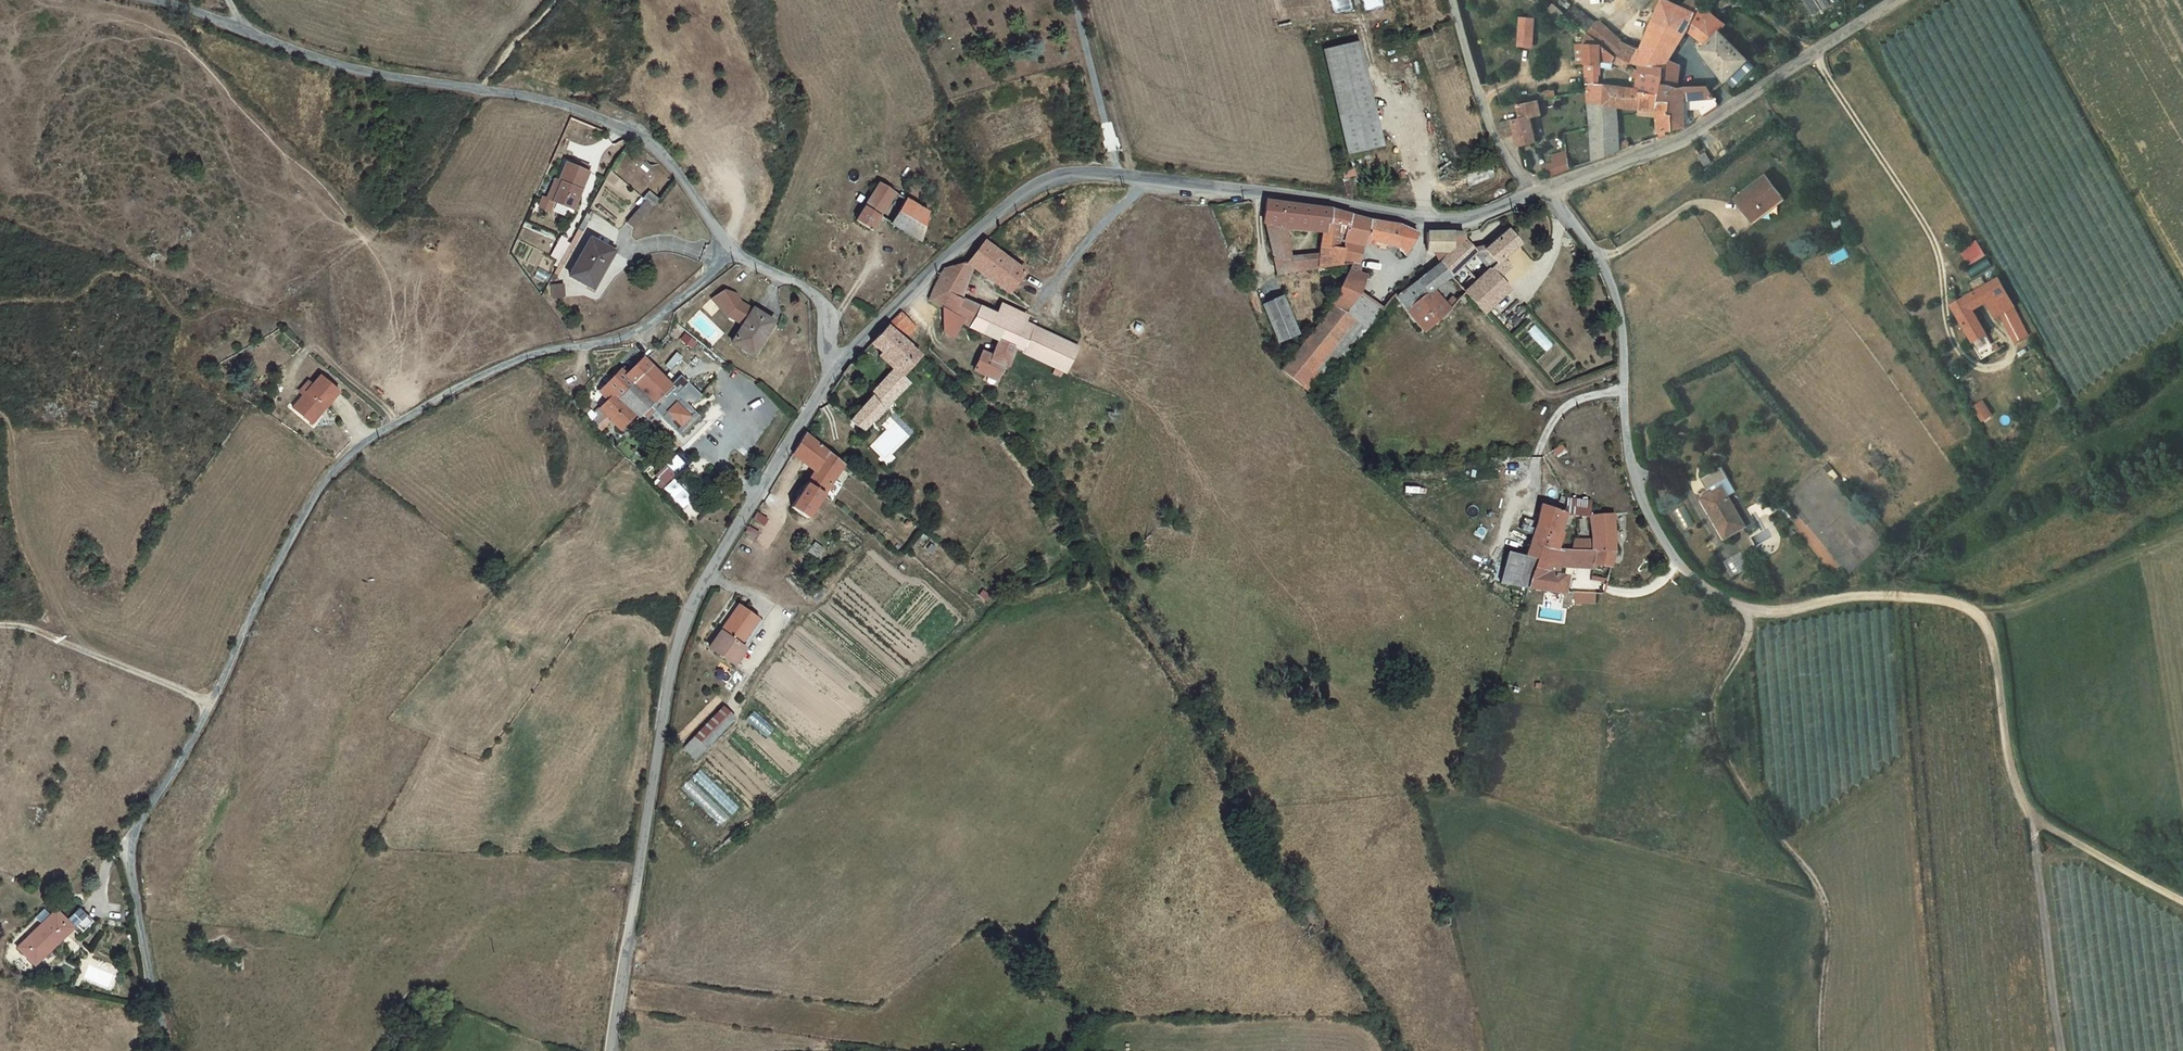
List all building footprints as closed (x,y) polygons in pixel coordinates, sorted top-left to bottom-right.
[(1643,36),(1673,50),(1686,30),(1695,37),(1707,20),(1695,12),(1668,0),(1660,0),(1643,36)] [(1564,15),(1550,3),(1542,13),(1556,24),(1559,20),(1570,29),(1574,24),(1564,15)] [(1712,11),(1700,4),(1695,12),(1707,20),(1712,11)] [(1574,24),(1584,33),(1590,26),(1570,8),(1564,15),(1574,24)] [(1695,37),(1705,44),(1721,29),(1710,20),(1715,13),(1712,11),(1707,20),(1695,37)] [(1715,13),(1710,20),(1721,29),(1727,20),(1715,13)] [(1536,47),(1537,16),(1519,16),(1519,47),(1536,47)] [(1594,21),(1590,26),(1584,33),(1598,44),(1612,55),(1621,42),(1594,21)] [(1731,40),(1721,29),(1705,44),(1699,50),(1723,81),(1746,59),(1731,40)] [(1598,63),(1598,55),(1598,44),(1584,33),(1582,36),(1581,41),(1581,46),(1582,62),(1598,63)] [(1667,59),(1673,50),(1643,36),(1639,45),(1667,59)] [(1344,150),(1379,140),(1353,38),(1319,47),(1344,150)] [(1679,66),(1667,59),(1639,45),(1637,49),(1621,42),(1612,55),(1618,60),(1624,64),(1636,67),(1637,72),(1639,72),(1662,72),(1661,79),(1673,86),(1679,66)] [(1612,55),(1598,44),(1598,55),(1614,66),(1618,60),(1612,55)] [(1597,83),(1598,63),(1582,62),(1583,83),(1597,83)] [(1658,98),(1661,79),(1662,72),(1639,72),(1637,72),(1635,71),(1630,68),(1629,75),(1636,78),(1634,88),(1638,88),(1650,90),(1650,94),(1652,97),(1656,98),(1658,98)] [(1684,126),(1682,101),(1681,86),(1673,86),(1661,79),(1658,98),(1658,104),(1669,104),(1668,116),(1671,117),(1671,129),(1683,127),(1684,126)] [(1638,88),(1634,88),(1597,83),(1583,83),(1584,91),(1586,103),(1614,105),(1637,107),(1638,88)] [(1682,101),(1694,100),(1691,86),(1681,86),(1682,101)] [(1717,105),(1707,86),(1691,86),(1694,100),(1705,99),(1709,110),(1717,105)] [(1638,88),(1637,107),(1656,109),(1658,137),(1665,134),(1665,130),(1671,129),(1671,117),(1668,116),(1669,104),(1658,104),(1658,98),(1656,98),(1652,97),(1650,94),(1650,90),(1638,88)] [(1554,90),(1541,93),(1542,98),(1556,95),(1554,90)] [(1499,135),(1514,132),(1516,147),(1536,142),(1529,118),(1540,115),(1536,99),(1514,104),(1518,118),(1494,124),(1499,135)] [(1590,160),(1618,150),(1614,105),(1586,103),(1589,127),(1590,160)] [(1546,175),(1566,168),(1564,150),(1554,152),(1556,160),(1544,164),(1546,175)] [(548,196),(572,208),(591,170),(572,159),(560,182),(555,180),(548,196)] [(1495,178),(1492,166),(1465,172),(1467,184),(1495,178)] [(1341,188),(1343,197),(1350,199),(1344,175),(1338,176),(1341,188)] [(1779,196),(1766,177),(1736,199),(1750,221),(1763,212),(1762,208),(1779,196)] [(869,229),(878,215),(874,212),(881,204),(885,206),(894,191),(892,190),(878,182),(854,219),(869,229)] [(650,205),(656,198),(647,191),(642,198),(650,205)] [(889,221),(920,239),(927,210),(905,197),(889,221)] [(1318,252),(1315,266),(1337,263),(1340,249),(1334,248),(1337,235),(1334,233),(1336,224),(1327,221),(1328,210),(1326,209),(1293,205),(1262,202),(1259,220),(1263,221),(1268,241),(1271,257),(1286,258),(1281,223),(1322,227),(1318,252)] [(1337,235),(1344,236),(1348,216),(1328,210),(1327,221),(1336,224),(1334,233),(1337,235)] [(1367,221),(1348,216),(1344,236),(1342,241),(1363,245),(1364,237),(1391,242),(1403,250),(1415,232),(1405,229),(1386,224),(1367,221)] [(1517,243),(1505,229),(1503,231),(1483,247),(1495,261),(1488,268),(1495,275),(1507,265),(1501,258),(1517,243)] [(1422,251),(1438,252),(1441,258),(1449,251),(1461,239),(1460,232),(1423,232),(1422,251)] [(1359,265),(1363,245),(1342,241),(1344,236),(1337,235),(1334,248),(1340,249),(1337,263),(1345,262),(1345,269),(1358,273),(1359,265)] [(602,261),(608,250),(589,238),(569,275),(591,288),(605,263),(602,261)] [(1006,290),(1021,269),(982,239),(964,261),(972,267),(1006,290)] [(1495,261),(1483,247),(1471,250),(1461,239),(1449,251),(1459,263),(1474,279),(1492,299),(1505,287),(1495,275),(1488,268),(1495,261)] [(1961,249),(1968,263),(1986,255),(1979,240),(1961,249)] [(1448,274),(1459,263),(1449,251),(1441,258),(1437,262),(1446,272),(1448,274)] [(1318,252),(1286,258),(1271,257),(1272,261),(1273,272),(1315,266),(1318,252)] [(931,284),(926,297),(939,304),(953,312),(959,296),(972,267),(964,261),(944,265),(939,269),(937,272),(931,284)] [(1445,305),(1439,298),(1428,286),(1446,272),(1437,262),(1409,284),(1394,296),(1411,316),(1421,328),(1435,315),(1445,305)] [(1326,302),(1330,305),(1339,311),(1353,295),(1375,313),(1384,302),(1367,288),(1372,272),(1365,270),(1362,274),(1358,273),(1345,269),(1326,302)] [(1463,290),(1480,309),(1492,299),(1474,279),(1463,290)] [(1409,284),(1406,280),(1391,293),(1394,296),(1409,284)] [(1453,280),(1439,298),(1445,305),(1458,290),(1460,287),(1453,280)] [(744,321),(751,308),(746,286),(736,283),(722,291),(727,293),(734,303),(733,306),(744,321)] [(552,284),(552,298),(565,298),(565,284),(552,284)] [(1950,304),(1973,340),(1986,333),(1972,309),(1993,297),(1986,284),(1950,304)] [(1277,292),(1258,301),(1273,338),(1293,330),(1277,292)] [(1339,311),(1330,305),(1279,366),(1308,389),(1321,375),(1311,366),(1352,318),(1363,327),(1375,313),(1353,295),(1339,311)] [(993,312),(959,296),(953,312),(960,316),(959,321),(996,337),(1012,344),(1060,366),(1069,345),(1020,325),(1022,319),(996,308),(993,312)] [(950,335),(959,321),(960,316),(953,312),(939,304),(940,329),(950,335)] [(754,343),(757,344),(772,321),(751,308),(744,321),(732,341),(748,352),(754,343)] [(888,320),(898,330),(910,319),(901,310),(888,320)] [(892,367),(902,375),(917,354),(912,350),(885,323),(869,341),(889,358),(886,362),(892,367)] [(1004,363),(1012,344),(996,337),(989,356),(980,352),(972,368),(983,373),(985,370),(995,375),(1001,362),(1004,363)] [(628,374),(626,375),(635,384),(653,366),(646,359),(644,357),(628,374)] [(610,420),(612,421),(621,429),(636,415),(640,417),(673,385),(653,366),(635,384),(620,399),(625,405),(610,420)] [(908,382),(902,375),(892,367),(870,393),(872,395),(882,408),(908,382)] [(626,375),(628,374),(623,369),(601,391),(609,399),(613,394),(620,399),(635,384),(626,375)] [(293,408),(308,421),(323,404),(327,407),(341,391),(321,375),(293,408)] [(699,414),(691,406),(702,396),(682,376),(652,406),(679,433),(699,414)] [(625,405),(620,399),(613,394),(609,399),(596,414),(599,416),(592,423),(599,431),(612,421),(610,420),(625,405)] [(861,429),(882,408),(872,395),(869,398),(848,418),(861,429)] [(598,405),(589,396),(577,408),(586,417),(598,405)] [(1973,407),(1985,422),(1996,413),(1984,399),(1973,407)] [(312,424),(327,407),(323,404),(308,421),(312,424)] [(1663,422),(1651,426),(1654,434),(1666,430),(1663,422)] [(815,469),(817,466),(827,451),(805,431),(792,452),(815,469)] [(841,463),(827,451),(817,466),(832,477),(841,463)] [(832,477),(817,466),(815,469),(808,480),(823,491),(832,477)] [(663,488),(683,509),(694,498),(674,478),(663,488)] [(791,505),(807,516),(823,491),(808,480),(791,505)] [(1737,526),(1743,523),(1744,522),(1721,482),(1716,485),(1737,526)] [(1737,526),(1716,485),(1701,494),(1724,534),(1737,526)] [(1565,496),(1563,510),(1585,513),(1587,498),(1565,496)] [(1534,557),(1554,564),(1557,547),(1548,547),(1563,510),(1539,503),(1538,507),(1532,530),(1524,553),(1534,557)] [(1673,511),(1681,530),(1693,525),(1685,506),(1673,511)] [(1587,514),(1587,531),(1613,531),(1612,522),(1612,511),(1587,514)] [(1613,546),(1613,531),(1587,531),(1588,548),(1597,549),(1613,549),(1613,546)] [(1501,546),(1497,583),(1525,586),(1531,569),(1534,557),(1524,553),(1501,546)] [(1597,549),(1588,548),(1557,547),(1554,564),(1593,566),(1594,562),(1597,549)] [(1610,563),(1613,549),(1597,549),(1594,562),(1610,563)] [(1552,573),(1554,564),(1534,557),(1531,569),(1552,573)] [(1559,590),(1561,574),(1552,573),(1531,569),(1525,586),(1553,590),(1559,590)] [(1576,592),(1576,604),(1598,604),(1598,592),(1576,592)] [(766,617),(741,601),(716,644),(741,660),(766,617)] [(724,707),(696,736),(708,747),(736,718),(724,707)] [(708,747),(696,736),(684,748),(696,759),(708,747)] [(739,808),(700,768),(681,787),(720,827),(739,808)] [(82,909),(68,923),(56,911),(17,948),(33,965),(72,928),(80,936),(94,922),(82,909)]
